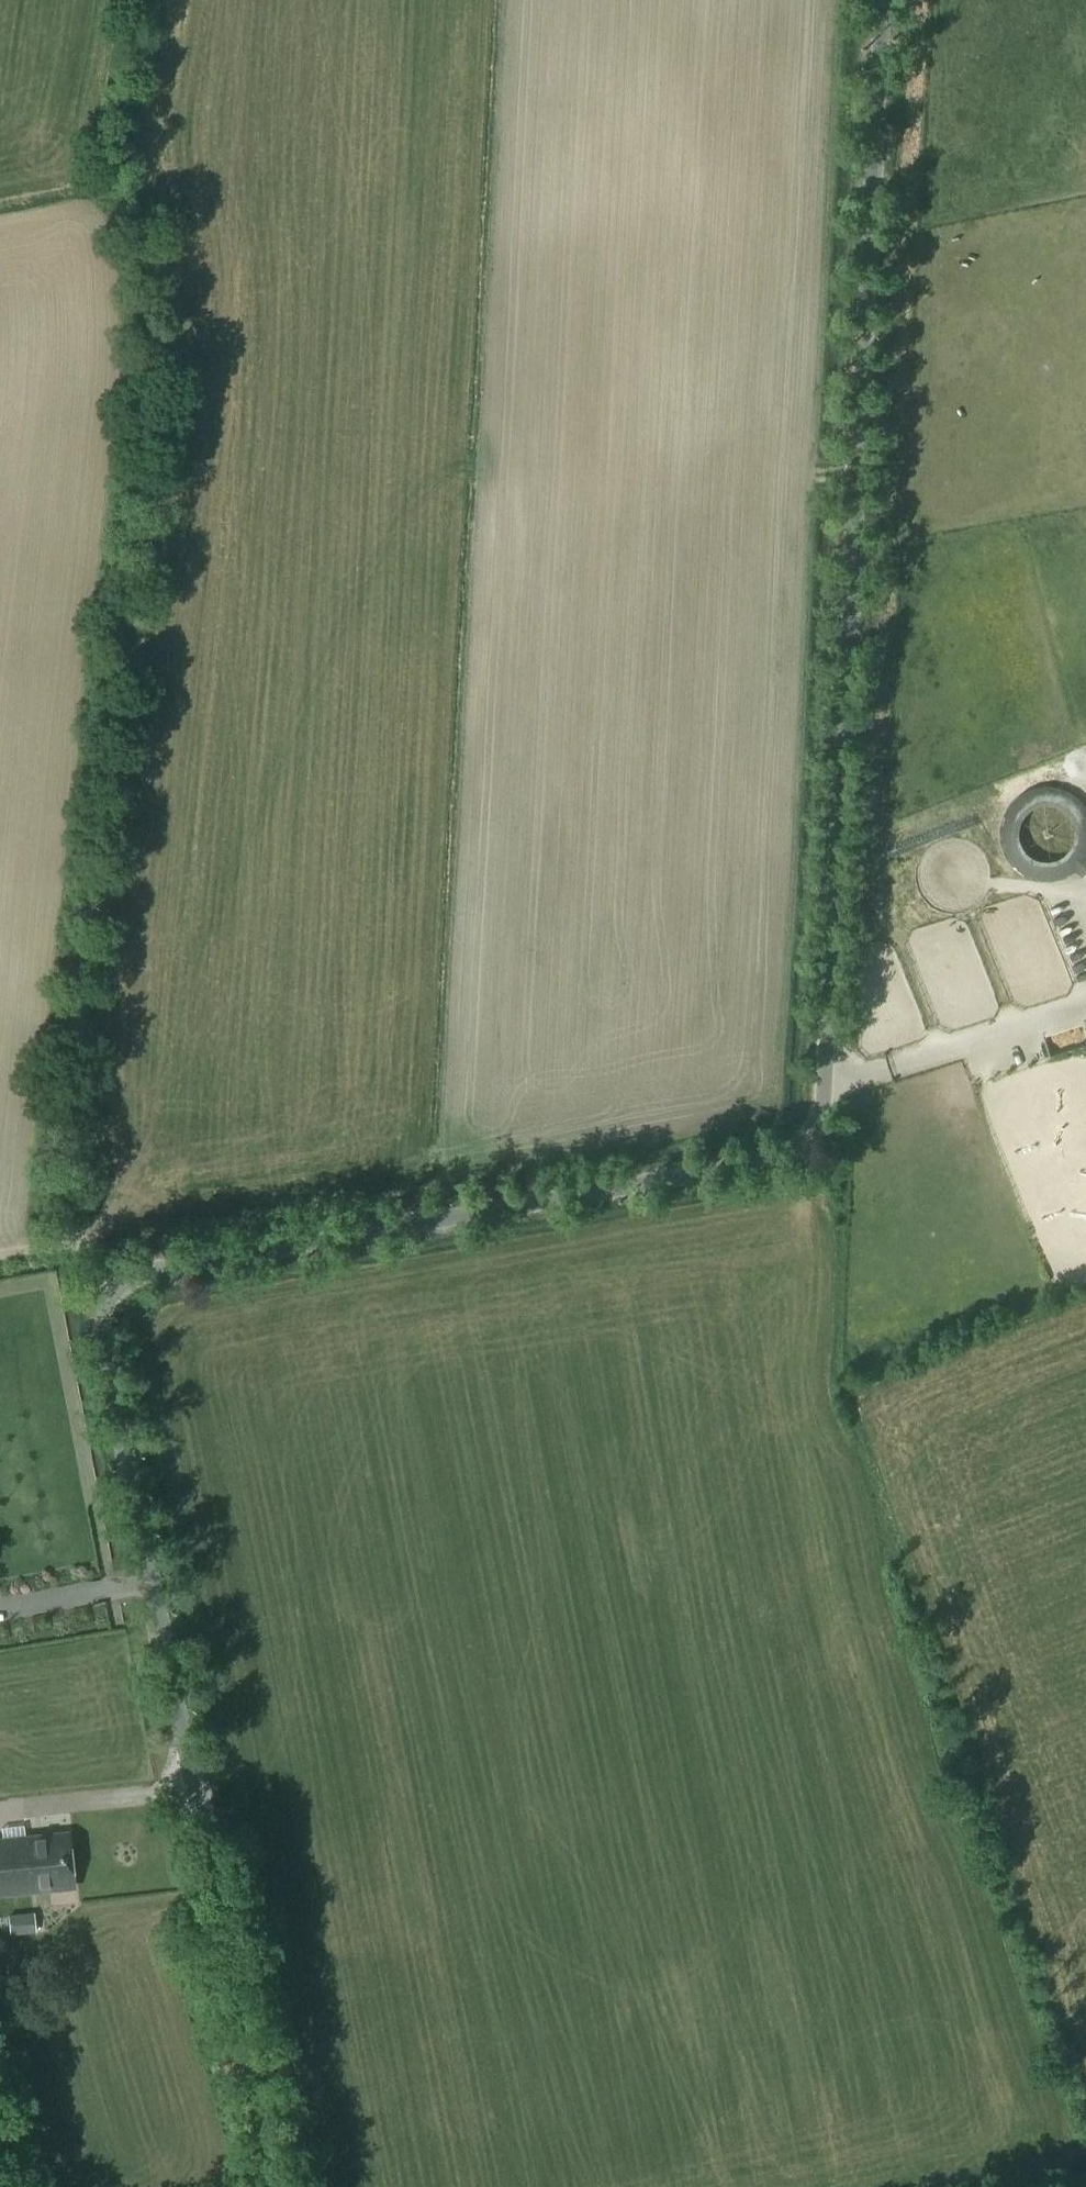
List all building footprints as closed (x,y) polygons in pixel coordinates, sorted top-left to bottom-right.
[(1079,969),(1085,967),(1085,950),(1077,928),(1065,933),(1079,969)] [(1045,1044),(1077,1033),(1074,1024),(1041,1035),(1045,1044)] [(72,1888),(67,1835),(0,1842),(0,1895),(72,1888)] [(31,1914),(8,1917),(10,1937),(34,1934),(31,1914)]
